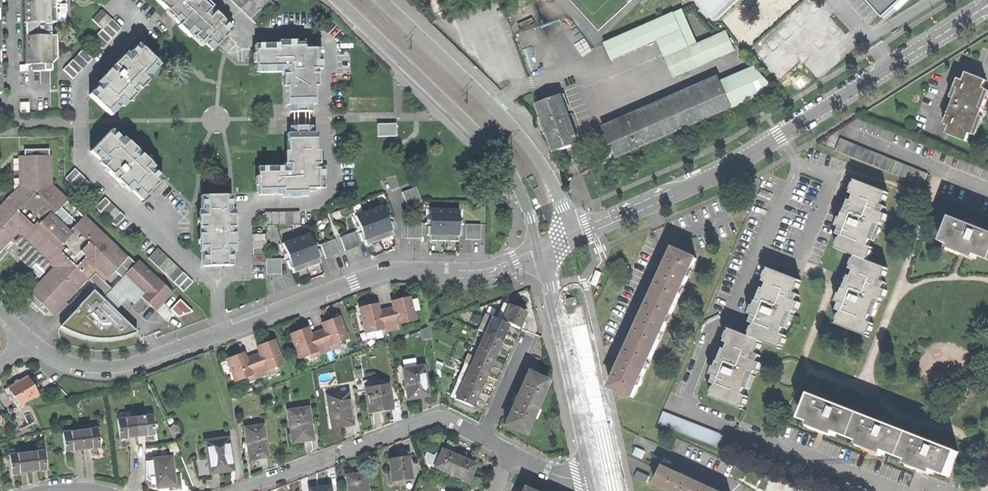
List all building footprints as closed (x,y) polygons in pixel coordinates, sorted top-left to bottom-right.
[(23,23),(25,23),(50,23),(55,23),(55,0),(23,0),(23,23)] [(174,18),(172,20),(180,28),(188,36),(191,34),(202,44),(205,41),(212,47),(230,29),(223,23),(224,22),(214,12),(211,15),(207,11),(209,9),(200,0),(155,0),(174,18)] [(264,13),(250,0),(230,0),(254,23),(264,13)] [(264,13),(273,3),(270,0),(250,0),(264,13)] [(718,20),(739,0),(700,0),(718,20)] [(881,16),(899,0),(866,0),(881,16)] [(121,29),(101,9),(91,19),(101,29),(92,38),(102,48),(121,29)] [(683,9),(604,43),(611,61),(658,40),(674,78),(735,51),(727,31),(698,44),(683,9)] [(50,25),(50,23),(25,23),(25,36),(50,36),(50,34),(41,34),(41,25),(50,25)] [(50,29),(50,25),(41,25),(41,34),(50,34),(50,29)] [(55,36),(50,36),(25,36),(24,36),(24,50),(24,64),(30,64),(34,64),(51,64),(55,64),(55,58),(55,36)] [(280,45),(254,45),(254,63),(258,63),(258,71),(281,71),(281,74),(285,74),(285,85),(285,103),(291,103),(291,111),(313,110),(313,104),(316,104),(316,74),(319,74),(319,68),(322,68),(322,59),(318,59),(318,48),(312,48),(312,46),(304,46),(304,44),(296,44),(296,41),(280,41),(280,45)] [(89,95),(109,115),(128,96),(130,97),(136,91),(142,84),(141,82),(158,64),(137,44),(120,63),(119,61),(106,74),(107,75),(89,95)] [(93,59),(82,48),(62,68),(72,79),(93,59)] [(948,133),(967,141),(970,133),(973,135),(978,123),(983,109),(980,108),(987,89),(985,88),(987,80),(967,72),(964,80),(962,79),(952,105),(956,107),(949,125),(951,126),(948,133)] [(606,132),(617,156),(733,106),(722,81),(606,132)] [(548,128),(557,151),(579,143),(561,94),(538,103),(548,128)] [(379,136),(398,135),(397,122),(378,123),(379,136)] [(313,127),(292,127),(292,133),(288,133),(288,148),(288,162),(284,162),(284,167),(260,167),(260,176),(258,176),(258,194),(284,194),(284,197),(300,197),(300,193),(308,193),(308,191),(315,191),(315,187),(321,187),(321,177),(324,177),(324,167),(321,167),(321,161),(317,161),(317,133),(313,133),(313,127)] [(110,130),(90,150),(111,169),(109,172),(121,184),(124,181),(142,199),(162,178),(142,160),(144,158),(137,151),(132,146),(130,149),(110,130)] [(841,138),(836,150),(922,185),(927,172),(841,138)] [(84,215),(70,230),(54,215),(68,199),(51,183),(51,156),(18,156),(19,186),(19,192),(3,210),(0,208),(0,252),(18,233),(35,250),(53,266),(29,292),(53,315),(94,271),(105,281),(128,256),(84,215)] [(594,160),(597,166),(608,161),(605,156),(594,160)] [(73,169),(64,178),(85,197),(94,188),(73,169)] [(886,191),(857,180),(855,183),(853,183),(851,189),(853,190),(852,193),(856,195),(854,200),(848,214),(844,213),(842,218),(840,217),(837,225),(840,227),(845,229),(843,236),(842,238),(840,238),(837,244),(839,245),(838,248),(856,255),(868,260),(869,256),(871,257),(873,251),(872,250),(873,247),(869,245),(871,239),(877,225),(880,227),(882,222),(884,223),(888,214),(884,213),(879,211),(882,204),(883,201),(885,202),(887,196),(885,195),(886,191)] [(0,205),(0,208),(3,210),(19,192),(19,186),(0,205)] [(416,186),(409,188),(414,203),(422,200),(416,186)] [(402,191),(407,206),(414,203),(409,188),(402,191)] [(230,195),(201,195),(201,222),(199,222),(199,231),(199,240),(202,240),(203,265),(231,265),(231,239),(233,239),(233,222),(231,222),(230,195)] [(104,197),(95,207),(115,226),(124,217),(104,197)] [(847,205),(844,213),(848,214),(854,200),(849,199),(847,205)] [(382,205),(368,210),(380,240),(386,237),(393,235),(391,229),(388,222),(382,205)] [(444,209),(430,209),(429,226),(429,235),(429,241),(436,241),(443,241),(444,209)] [(458,209),(444,209),(443,241),(451,241),(458,241),(458,235),(458,227),(458,209)] [(365,240),(367,245),(373,242),(380,240),(368,210),(355,215),(362,232),(365,240)] [(265,212),(264,225),(299,225),(299,212),(265,212)] [(987,259),(987,232),(977,228),(978,225),(974,223),(970,221),(969,224),(951,218),(943,241),(952,244),(950,249),(975,258),(977,254),(987,259)] [(414,222),(406,222),(406,238),(414,238),(414,222)] [(473,224),(465,224),(465,239),(473,239),(473,224)] [(875,241),(880,227),(877,225),(871,239),(875,241)] [(354,231),(347,234),(353,248),(359,245),(354,231)] [(309,233),(296,238),(307,268),(314,265),(321,263),(319,258),(316,250),(309,233)] [(347,234),(340,237),(345,251),(353,248),(347,234)] [(296,238),(283,243),(289,259),(292,268),(294,273),(301,270),(307,268),(296,238)] [(334,239),(327,241),(333,255),(340,253),(334,239)] [(320,244),(326,258),(333,255),(327,241),(320,244)] [(148,257),(184,291),(193,281),(157,247),(148,257)] [(698,258),(676,248),(664,273),(654,294),(677,304),(698,258)] [(886,267),(868,260),(856,255),(855,259),(853,258),(851,264),(853,265),(852,268),(856,269),(853,276),(848,290),(844,288),(842,294),(840,293),(836,301),(840,303),(845,305),(843,311),(842,314),(840,314),(837,320),(840,321),(838,324),(868,336),(869,332),(871,332),(873,326),(871,326),(872,322),(869,321),(871,315),(876,302),(880,303),(882,298),(884,299),(887,290),(884,288),(879,286),(881,280),(883,277),(884,277),(887,271),(885,270),(886,267)] [(281,258),(274,258),(274,273),(282,273),(281,258)] [(139,259),(124,275),(133,283),(135,281),(144,290),(142,292),(140,294),(151,305),(159,297),(163,302),(173,292),(139,259)] [(799,280),(769,268),(768,271),(766,270),(763,277),(765,277),(764,280),(768,282),(766,288),(760,302),(756,301),(754,306),(752,305),(749,313),(752,315),(758,317),(755,324),(754,327),(752,326),(748,335),(761,340),(780,347),(781,345),(783,346),(786,339),(784,339),(785,335),(782,333),(784,328),(789,313),(793,315),(795,310),(797,311),(800,302),(797,301),(791,299),(794,292),(795,289),(797,290),(800,284),(797,283),(799,280)] [(846,282),(844,288),(848,290),(853,276),(849,275),(846,282)] [(133,283),(142,292),(144,290),(135,281),(133,283)] [(759,294),(756,301),(760,302),(766,288),(761,287),(759,294)] [(800,294),(794,292),(791,299),(797,301),(800,294)] [(655,351),(677,304),(654,294),(644,316),(633,341),(655,351)] [(392,305),(393,307),(397,324),(415,319),(409,296),(401,298),(394,299),(395,305),(392,305)] [(155,310),(163,302),(159,297),(151,305),(155,310)] [(182,318),(191,309),(181,299),(172,308),(182,318)] [(875,316),(880,303),(876,302),(871,315),(875,316)] [(367,305),(359,307),(365,332),(383,328),(378,310),(378,308),(374,309),(373,304),(367,305)] [(509,305),(506,311),(502,321),(508,324),(518,329),(522,320),(526,312),(509,305)] [(393,307),(386,308),(391,330),(398,328),(397,324),(393,307)] [(386,308),(378,310),(383,328),(383,332),(391,330),(386,308)] [(497,316),(492,314),(491,317),(502,321),(506,311),(501,308),(497,316)] [(479,328),(485,331),(491,317),(492,314),(486,312),(479,328)] [(789,313),(784,328),(787,329),(793,315),(789,313)] [(750,322),(755,324),(758,317),(752,315),(750,322)] [(323,327),(324,329),(330,345),(338,342),(348,338),(339,316),(331,319),(325,321),(327,326),(323,327)] [(485,331),(484,333),(501,341),(505,331),(508,324),(502,321),(491,317),(485,331)] [(760,343),(761,340),(748,335),(731,328),(729,332),(728,332),(725,338),(727,339),(726,342),(729,344),(727,349),(722,363),(718,362),(716,367),(714,366),(712,370),(711,374),(714,375),(719,377),(716,384),(715,388),(713,387),(711,393),(713,394),(712,397),(741,408),(743,405),(745,405),(747,400),(745,399),(747,395),(743,394),(746,388),(750,375),(754,376),(756,371),(758,372),(761,363),(758,362),(753,360),(755,353),(757,350),(759,351),(761,344),(760,343)] [(290,334),(299,358),(310,354),(317,351),(310,334),(310,333),(306,334),(304,329),(297,331),(290,334)] [(324,329),(318,331),(326,352),(332,350),(330,345),(324,329)] [(318,331),(310,334),(317,351),(318,355),(326,352),(318,331)] [(477,348),(477,349),(494,357),(498,348),(501,341),(484,333),(479,343),(477,348)] [(259,352),(259,353),(266,370),(273,367),(283,364),(274,339),(266,342),(260,344),(263,350),(259,352)] [(634,397),(655,351),(633,341),(623,363),(612,387),(634,397)] [(724,348),(718,362),(722,363),(727,349),(724,348)] [(494,357),(477,349),(470,364),(469,365),(487,373),(491,364),(494,357)] [(233,356),(226,358),(227,360),(231,372),(235,381),(245,377),(252,375),(246,358),(245,357),(242,358),(240,353),(233,356)] [(259,353),(253,356),(261,376),(267,374),(266,370),(259,353)] [(253,356),(246,358),(252,375),(253,379),(261,376),(253,356)] [(225,374),(231,372),(227,360),(221,362),(225,374)] [(464,361),(457,378),(463,380),(469,365),(470,364),(464,361)] [(469,365),(463,380),(462,382),(479,390),(483,381),(487,373),(469,365)] [(402,369),(407,398),(418,397),(428,395),(423,366),(402,369)] [(503,424),(523,433),(546,381),(526,372),(514,401),(503,424)] [(749,389),(754,376),(750,375),(746,388),(749,389)] [(8,388),(19,406),(38,395),(27,377),(17,383),(8,388)] [(449,397),(455,399),(462,382),(463,380),(457,378),(449,397)] [(455,399),(472,407),(476,398),(479,390),(462,382),(455,399)] [(381,411),(392,409),(389,384),(365,387),(369,413),(381,411)] [(327,395),(331,427),(341,426),(352,424),(348,393),(327,395)] [(836,432),(850,438),(859,414),(810,395),(801,419),(810,423),(809,427),(821,431),(834,436),(836,432)] [(288,410),(292,442),(302,441),(313,439),(309,407),(288,410)] [(664,411),(659,423),(727,450),(729,445),(732,437),(664,411)] [(151,414),(134,416),(136,435),(144,434),(154,433),(151,414)] [(884,451),(899,457),(909,433),(859,414),(850,438),(859,441),(858,445),(871,450),(883,455),(884,451)] [(117,418),(119,437),(127,436),(136,435),(134,416),(117,418)] [(244,427),(249,459),(257,458),(267,456),(263,424),(244,427)] [(97,428),(79,430),(82,448),(90,447),(99,446),(97,428)] [(62,432),(64,450),(72,449),(82,448),(79,430),(62,432)] [(958,451),(909,433),(899,457),(908,460),(907,464),(918,468),(932,474),(934,470),(948,476),(958,451)] [(206,441),(210,473),(222,471),(232,470),(230,455),(232,455),(230,438),(206,441)] [(44,450),(27,452),(29,470),(37,469),(46,468),(44,450)] [(432,467),(450,475),(458,458),(448,454),(440,450),(432,467)] [(9,454),(11,473),(19,472),(29,470),(27,452),(9,454)] [(146,478),(157,486),(153,458),(157,458),(157,454),(146,455),(146,478)] [(166,485),(175,484),(172,456),(157,458),(153,458),(157,486),(166,485)] [(396,458),(388,459),(391,481),(411,478),(408,456),(396,458)] [(466,462),(458,458),(450,475),(466,483),(474,466),(466,462)] [(657,484),(671,490),(694,490),(698,482),(679,474),(664,467),(657,484)] [(636,478),(646,482),(649,476),(639,472),(636,478)] [(346,475),(348,490),(368,490),(365,473),(354,474),(346,475)] [(698,482),(694,490),(718,490),(713,489),(698,482)]
